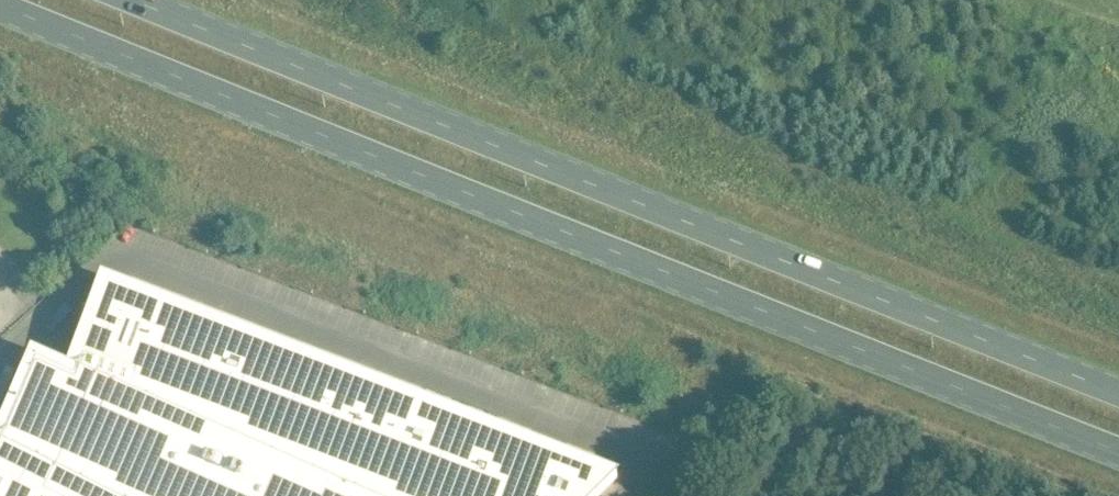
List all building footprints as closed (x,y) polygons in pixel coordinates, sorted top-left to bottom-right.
[(516,474),(529,441),(498,429),(500,423),(425,394),(423,401),(105,279),(106,276),(103,275),(68,367),(40,355),(40,354),(35,352),(36,351),(33,349),(0,424),(0,495),(508,495),(516,474)] [(617,475),(561,454),(550,473),(537,495),(595,495),(617,475)]
